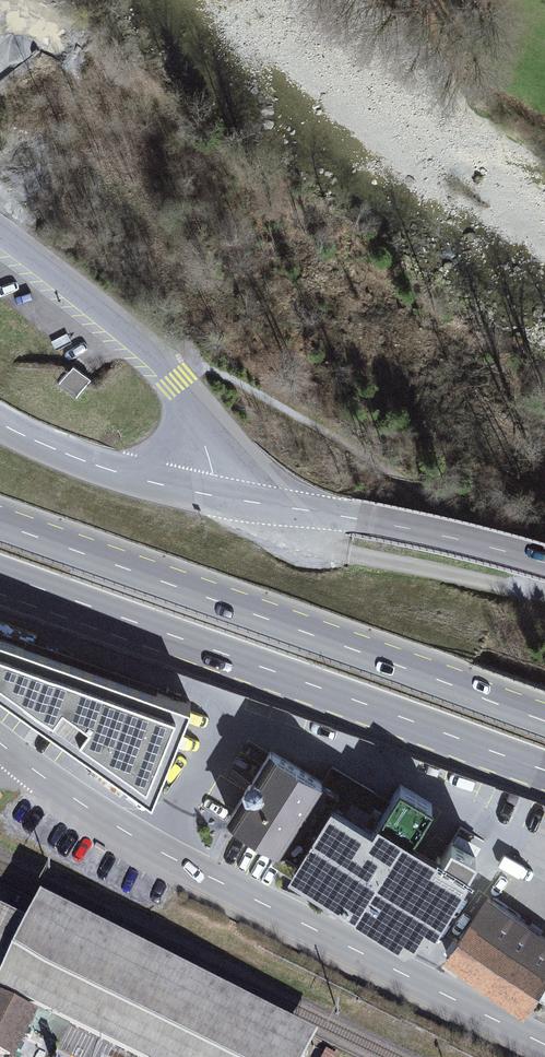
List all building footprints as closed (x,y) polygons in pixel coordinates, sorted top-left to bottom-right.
[(152,801),(188,706),(0,639),(0,689),(152,801)] [(423,948),(462,883),(409,851),(436,806),(406,788),(386,821),(280,758),(234,835),(423,948)] [(43,1051),(59,1017),(115,1044),(125,1024),(196,1056),(285,1056),(294,1037),(0,900),(0,1031),(43,1051)] [(455,959),(523,1009),(544,979),(544,941),(494,904),(455,959)]
